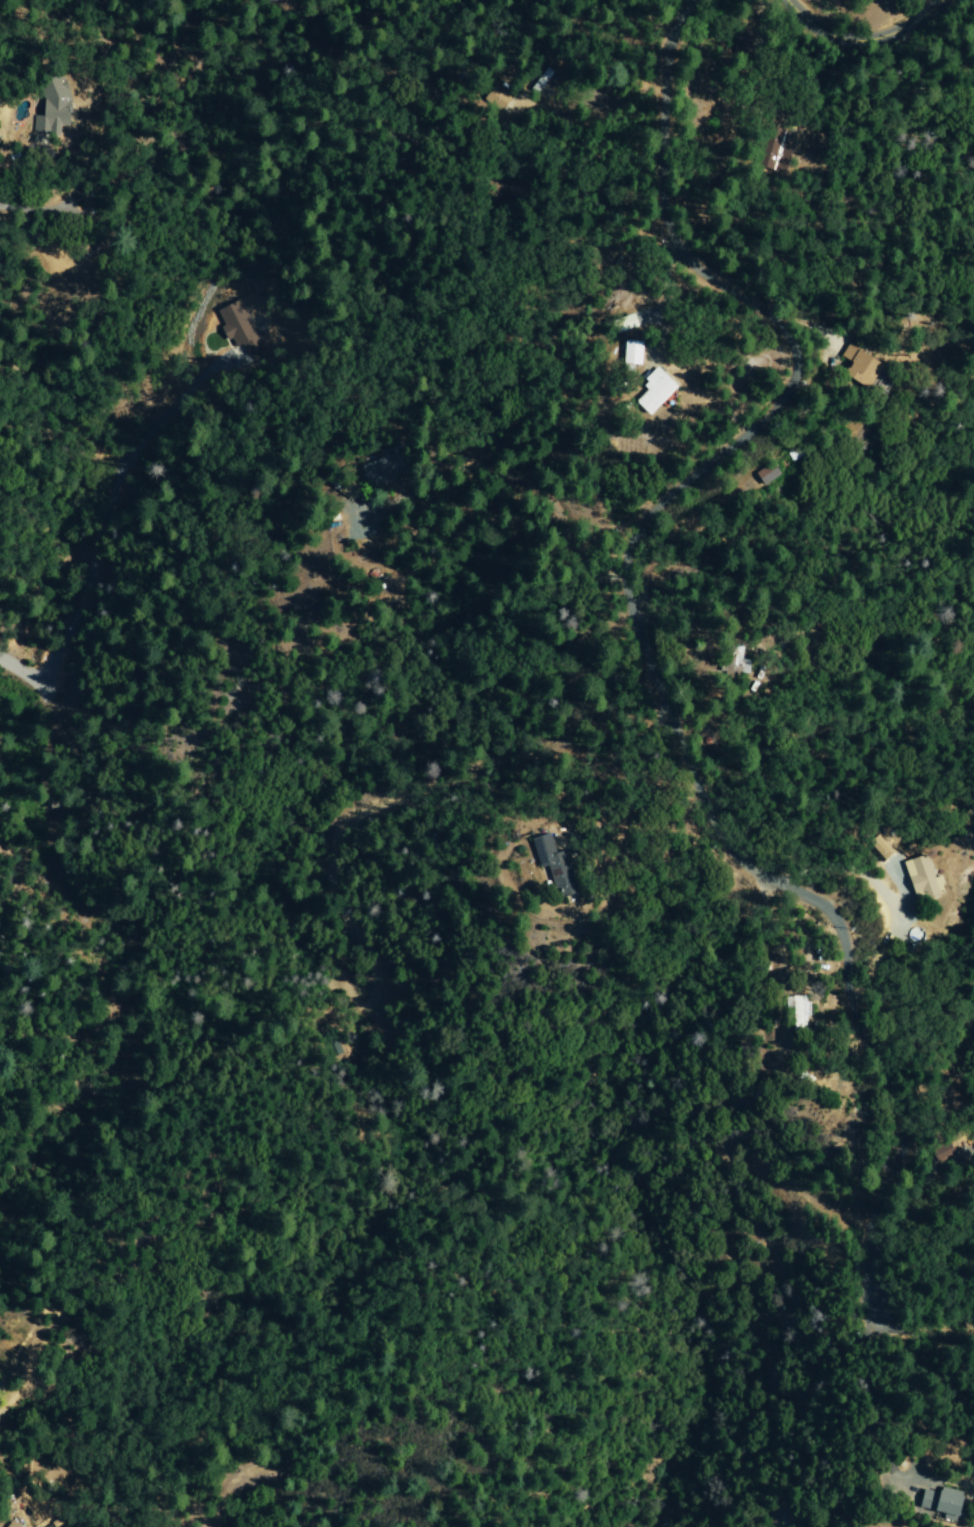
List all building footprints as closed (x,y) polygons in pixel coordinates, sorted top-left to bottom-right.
[(32,116),(32,133),(63,134),(65,79),(40,78),(39,116),(32,116)] [(483,100),(499,112),(510,98),(494,85),(483,100)] [(755,166),(783,175),(795,133),(767,125),(755,166)] [(251,297),(217,312),(223,326),(221,327),(229,346),(265,331),(251,297)] [(619,364),(637,366),(640,343),(622,341),(619,364)] [(840,358),(848,362),(841,377),(869,390),(880,364),(870,360),(874,353),(848,341),(840,358)] [(638,382),(644,388),(631,402),(646,416),(674,387),(653,367),(638,382)] [(359,468),(368,489),(396,477),(393,471),(401,468),(395,453),(359,468)] [(754,472),(761,485),(779,476),(773,463),(754,472)] [(883,860),(893,852),(879,834),(868,843),(883,860)] [(902,863),(913,902),(943,894),(938,877),(932,879),(926,856),(902,863)] [(905,935),(913,944),(923,936),(915,926),(905,935)] [(784,1015),(792,1015),(791,1030),(807,1030),(808,997),(784,997),(784,1015)] [(936,1164),(953,1158),(948,1143),(930,1149),(936,1164)] [(912,1509),(936,1512),(935,1518),(949,1520),(954,1490),(933,1487),(932,1492),(915,1489),(912,1509)]
